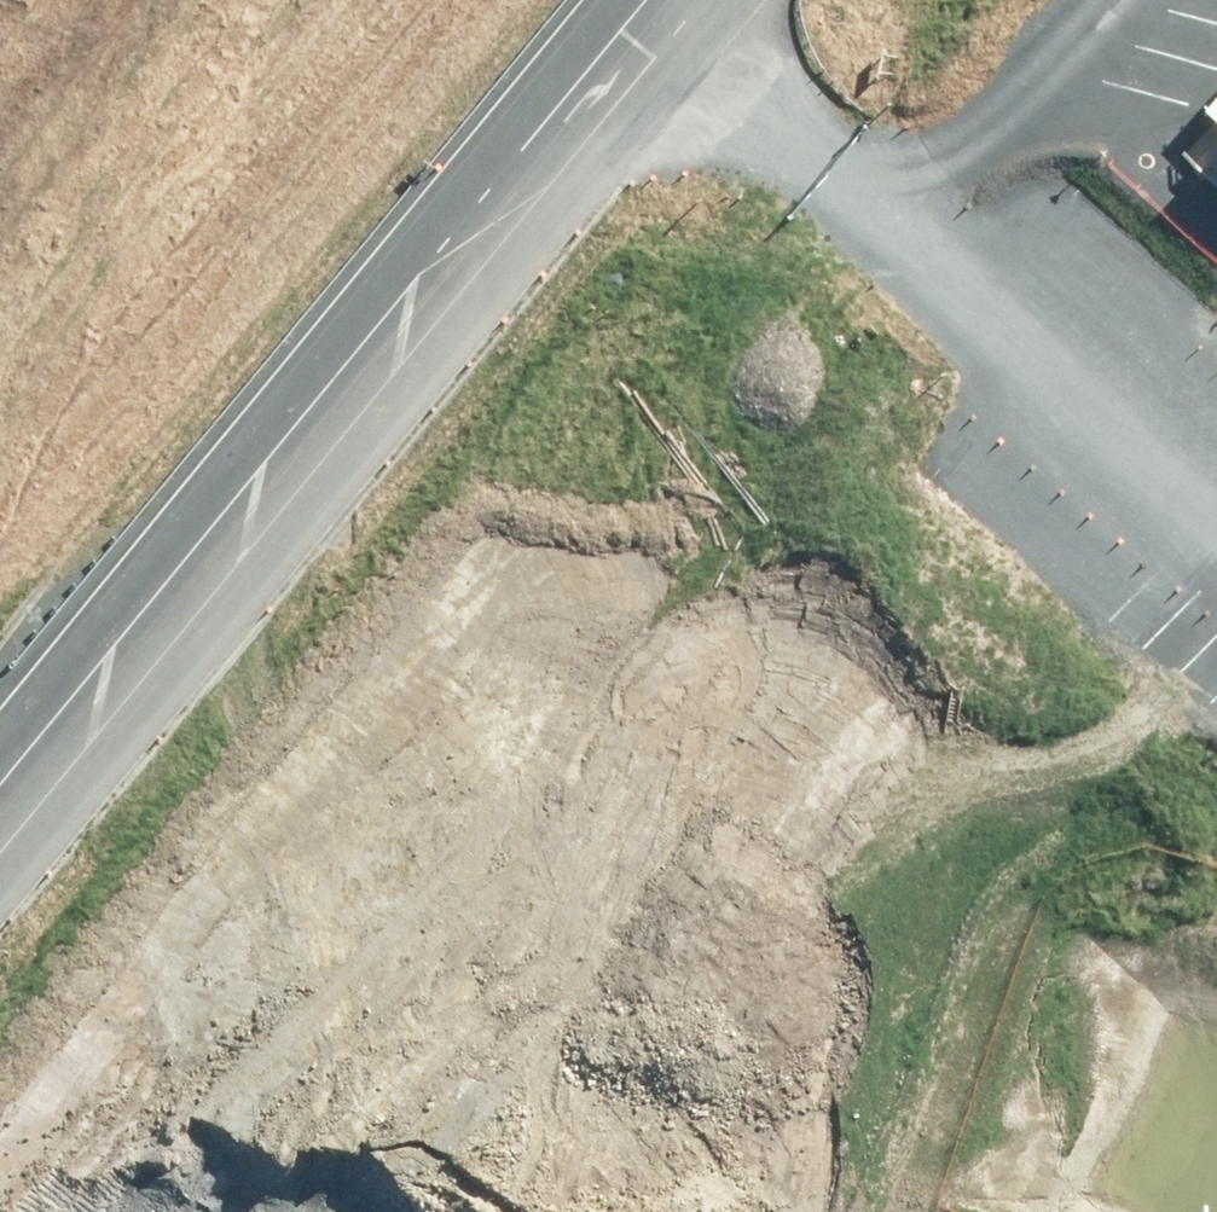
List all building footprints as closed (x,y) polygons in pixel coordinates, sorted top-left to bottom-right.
[(1193,117),(1216,138),(1216,91),(1193,117)]
